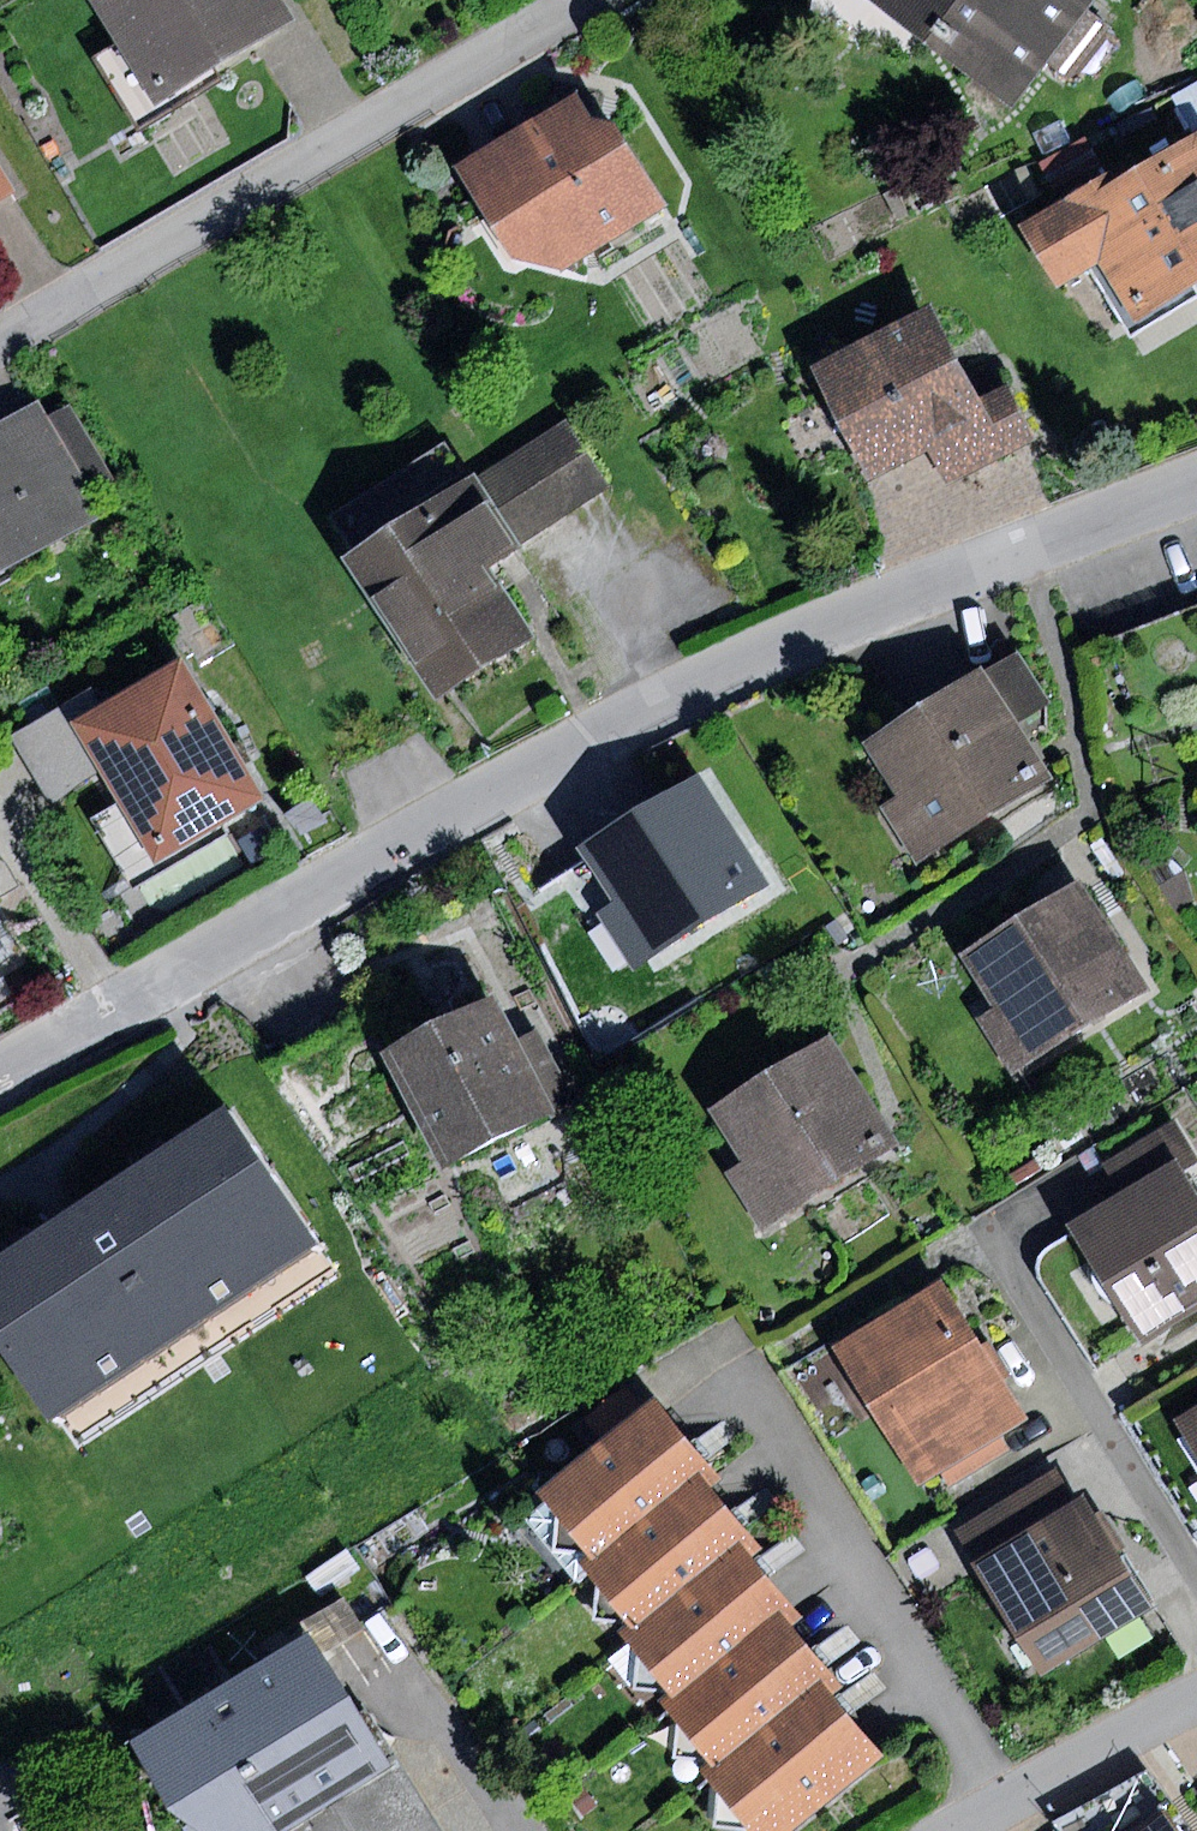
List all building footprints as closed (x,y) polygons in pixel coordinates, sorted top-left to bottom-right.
[(155,106),(297,21),(284,0),(92,0),(155,106)] [(1016,106),(1049,62),(1072,80),(1112,26),(1089,9),(1096,0),(873,0),(1016,106)] [(578,92),(457,167),(512,255),(564,272),(669,206),(616,122),(594,119),(578,92)] [(1022,228),(1058,288),(1101,262),(1137,322),(1196,287),(1196,135),(1120,180),(1117,173),(1022,228)] [(20,191),(0,159),(0,203),(20,191)] [(936,302),(810,367),(870,483),(933,450),(952,487),(1041,441),(1010,380),(983,394),(936,302)] [(0,423),(0,577),(106,514),(38,400),(0,423)] [(569,415),(472,475),(519,548),(615,490),(569,415)] [(450,441),(326,520),(441,700),(538,638),(492,565),(519,548),(472,475),(450,441)] [(1084,648),(1109,720),(1196,690),(1196,610),(1084,648)] [(1020,650),(985,672),(1018,723),(1052,702),(1020,650)] [(182,656),(72,722),(104,775),(157,865),(267,799),(182,656)] [(985,672),(868,745),(936,854),(1054,780),(1018,723),(985,672)] [(104,775),(72,722),(62,705),(11,736),(54,806),(104,775)] [(709,773),(583,849),(616,903),(648,956),(774,881),(709,773)] [(1163,852),(1144,864),(1175,913),(1195,901),(1185,870),(1163,852)] [(1080,878),(967,950),(1001,1004),(1037,1060),(1150,989),(1080,878)] [(648,956),(616,903),(599,913),(631,966),(648,956)] [(496,994),(382,1051),(387,1062),(442,1170),(574,1104),(548,1052),(531,1061),(496,994)] [(1037,1060),(1001,1004),(978,1019),(1014,1075),(1037,1060)] [(834,1036),(714,1111),(744,1159),(725,1171),(763,1232),(902,1145),(834,1036)] [(0,1253),(0,1349),(62,1446),(335,1271),(229,1107),(60,1215),(0,1253)] [(1125,1197),(1181,1162),(1196,1153),(1196,1148),(1178,1117),(1104,1160),(1125,1197)] [(1077,1226),(1148,1340),(1196,1309),(1196,1188),(1181,1162),(1125,1197),(1077,1226)] [(944,1282),(837,1348),(921,1483),(1028,1417),(944,1282)] [(571,1427),(590,1452),(645,1410),(625,1385),(571,1427)] [(590,1452),(538,1492),(590,1561),(704,1475),(712,1468),(700,1452),(660,1399),(645,1410),(590,1452)] [(1178,1419),(1196,1451),(1196,1408),(1178,1419)] [(977,1566),(1078,1504),(1058,1471),(956,1532),(977,1566)] [(590,1561),(583,1567),(632,1632),(746,1546),(753,1540),(739,1521),(704,1475),(590,1561)] [(1078,1504),(977,1566),(1044,1676),(1154,1609),(1087,1499),(1078,1504)] [(632,1632),(626,1637),(671,1697),(784,1611),(792,1605),(762,1566),(746,1546),(632,1632)] [(671,1697),(663,1703),(712,1768),(826,1681),(834,1675),(820,1657),(784,1611),(671,1697)] [(141,1746),(190,1824),(202,1830),(294,1830),(392,1771),(311,1641),(141,1746)] [(706,1773),(750,1830),(791,1830),(886,1759),(844,1704),(826,1681),(712,1768),(706,1773)] [(294,1830),(393,1830),(428,1810),(400,1766),(392,1771),(294,1830)] [(583,1787),(571,1796),(586,1815),(598,1806),(583,1787)] [(1162,1810),(1133,1830),(1177,1830),(1162,1810)] [(431,1817),(407,1830),(439,1830),(431,1817)]
